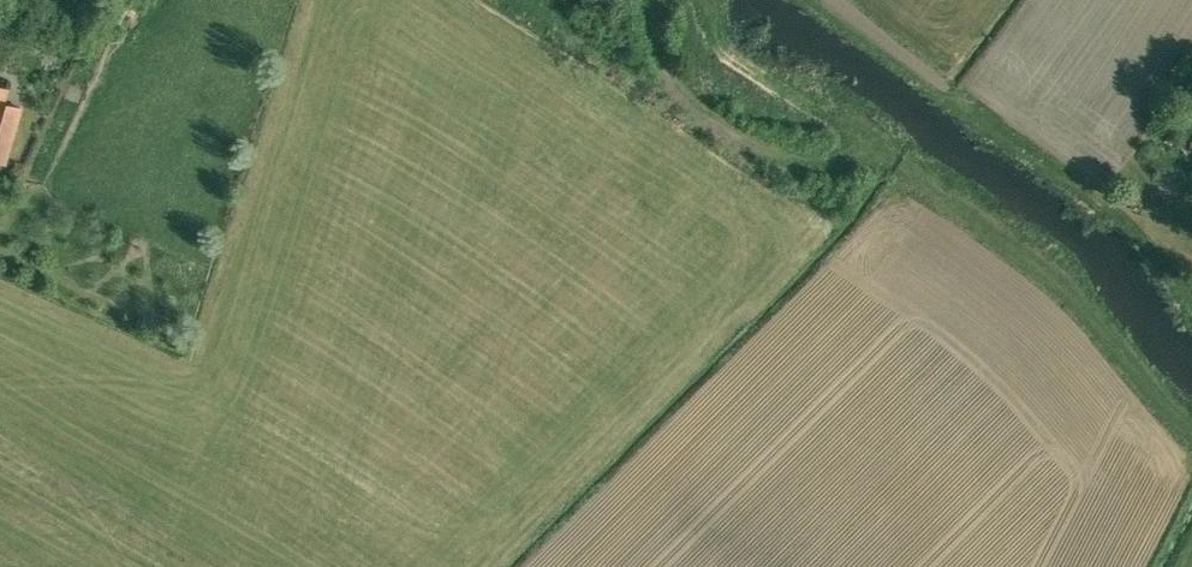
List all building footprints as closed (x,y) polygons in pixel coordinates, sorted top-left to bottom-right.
[(128,8),(116,1),(107,18),(119,24),(128,8)] [(0,85),(0,160),(6,162),(22,106),(5,101),(9,88),(0,85)]
